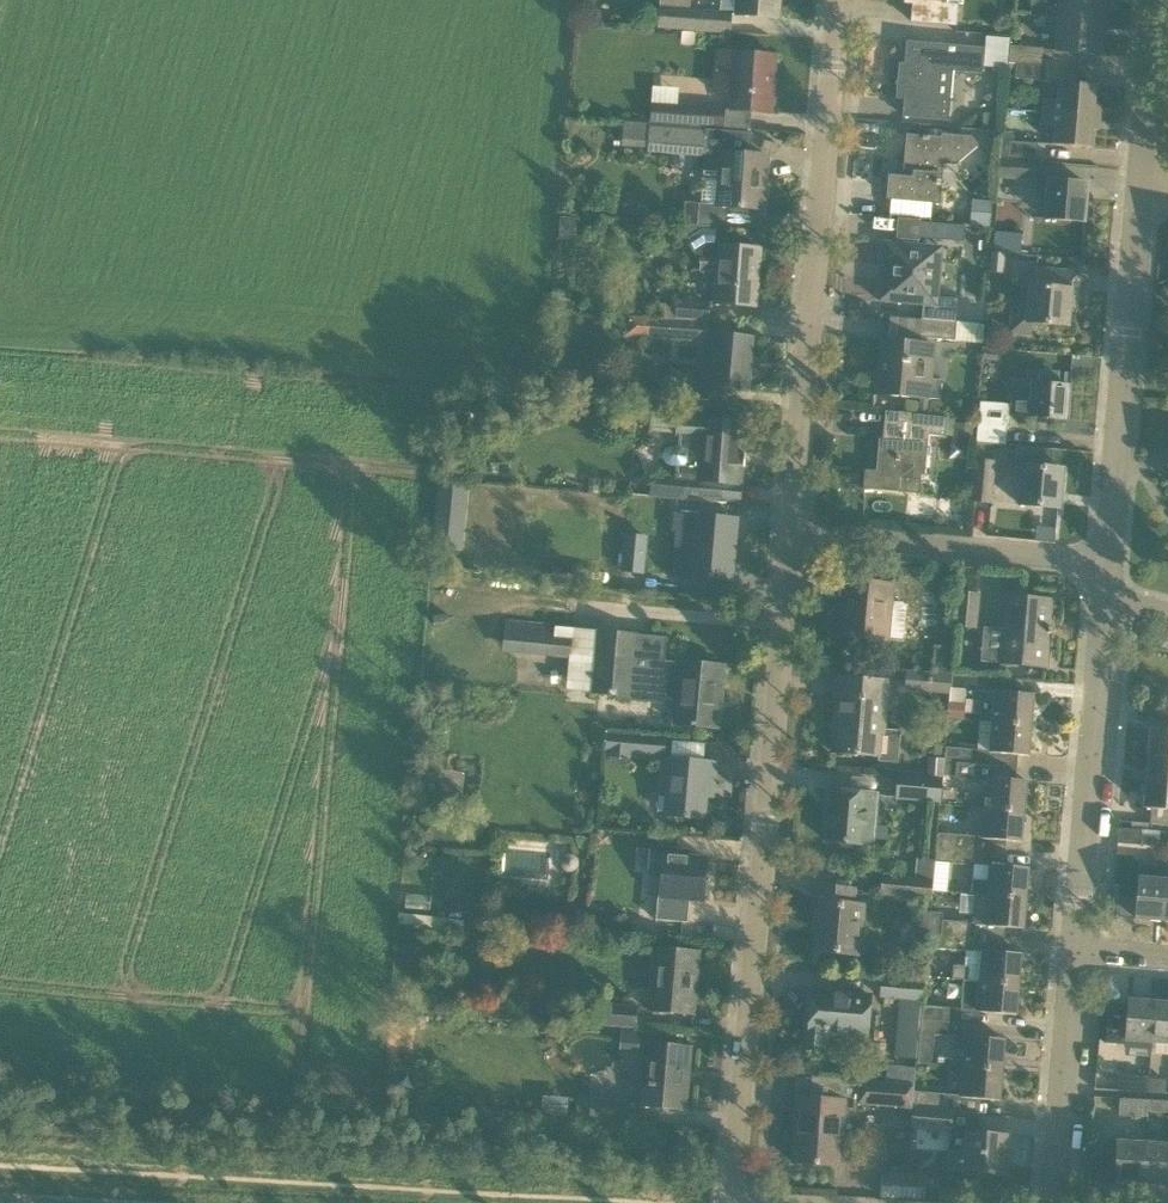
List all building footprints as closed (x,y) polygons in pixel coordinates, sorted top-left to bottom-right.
[(730,34),(732,12),(688,8),(689,0),(660,0),(659,6),(658,28),(730,34)] [(737,14),(749,16),(772,18),(778,18),(779,0),(738,0),(737,14)] [(905,3),(913,4),(911,21),(955,25),(957,6),(941,4),(941,0),(905,0),(905,3)] [(1100,22),(1102,0),(1062,0),(1061,8),(1045,7),(1045,17),(1100,22)] [(1100,22),(1045,17),(1038,16),(1037,26),(1059,28),(1057,52),(1098,55),(1100,22)] [(933,44),(909,42),(907,65),(899,64),(897,98),(905,98),(903,116),(927,118),(947,120),(949,100),(932,99),(935,69),(981,73),(981,66),(1006,68),(1009,38),(986,37),(985,49),(933,44)] [(1016,63),(1042,66),(1043,49),(1010,46),(1008,63),(1016,63)] [(774,56),(751,54),(734,53),(733,62),(716,61),(715,78),(732,79),(730,110),(765,112),(767,79),(773,79),(774,56)] [(1044,66),(1042,66),(1016,63),(1015,78),(1043,80),(1044,66)] [(1043,113),(1099,117),(1100,105),(1093,104),(1095,85),(1071,83),(1060,82),(1058,101),(1044,100),(1043,113)] [(706,127),(723,128),(725,109),(677,105),(678,88),(653,86),(650,122),(706,127)] [(1043,113),(1042,125),(1056,127),(1054,145),(1090,148),(1091,130),(1098,130),(1099,117),(1043,113)] [(706,130),(706,127),(650,122),(650,124),(648,124),(647,151),(703,155),(702,171),(720,173),(718,206),(733,207),(757,209),(759,175),(765,176),(767,156),(750,154),(751,133),(706,130)] [(1012,142),(1013,132),(1001,131),(999,155),(1036,159),(1038,144),(1012,142)] [(938,203),(941,164),(955,165),(979,145),(971,137),(941,134),(941,139),(931,138),(907,136),(905,162),(909,162),(908,178),(890,177),(888,199),(912,200),(938,203)] [(1035,161),(1000,158),(998,177),(1033,180),(1035,161)] [(1087,184),(1063,182),(1047,181),(1044,219),(1083,222),(1087,184)] [(971,221),(991,224),(994,200),(974,198),(971,221)] [(921,222),(920,238),(948,240),(949,224),(921,222)] [(695,255),(701,256),(700,271),(717,272),(715,304),(727,304),(750,306),(753,272),(758,273),(760,249),(724,246),(726,227),(683,224),(682,236),(695,255)] [(996,232),(996,251),(1024,252),(1025,233),(996,232)] [(881,279),(879,301),(920,305),(919,318),(934,319),(948,320),(955,321),(956,299),(939,298),(943,248),(884,242),(882,264),(885,264),(883,279),(881,279)] [(1028,302),(1011,300),(1008,332),(1032,334),(1033,323),(1043,324),(1067,326),(1069,306),(1076,307),(1079,272),(1035,269),(1034,287),(1030,286),(1028,302)] [(709,322),(710,303),(677,300),(677,304),(659,303),(658,318),(709,322)] [(709,322),(658,318),(649,318),(648,338),(669,339),(704,341),(701,383),(710,384),(710,386),(748,390),(752,337),(708,334),(709,322)] [(934,319),(919,318),(918,337),(955,340),(955,341),(982,344),(984,324),(955,321),(934,319)] [(918,398),(917,413),(927,415),(928,398),(939,399),(941,379),(930,378),(932,360),(933,345),(921,344),(908,342),(884,340),(881,373),(873,373),(871,394),(895,396),(918,398)] [(1046,385),(1031,383),(1029,401),(1011,399),(1010,415),(1043,418),(1067,420),(1069,387),(1046,385)] [(648,496),(703,501),(716,502),(716,500),(718,483),(733,484),(734,466),(744,467),(745,455),(742,454),(745,423),(721,421),(702,420),(703,406),(684,404),(679,403),(679,408),(651,405),(649,431),(675,433),(674,437),(678,437),(678,447),(670,446),(668,447),(666,448),(665,449),(664,451),(663,453),(662,455),(662,457),(663,459),(664,461),(665,462),(666,464),(668,465),(676,466),(675,477),(650,475),(648,496)] [(873,433),(874,411),(839,410),(838,433),(873,433)] [(1008,413),(979,410),(976,442),(1005,445),(1006,428),(1008,413)] [(927,415),(917,413),(915,413),(885,411),(882,440),(879,440),(876,471),(865,470),(863,489),(919,494),(920,476),(924,476),(926,452),(926,444),(927,435),(945,437),(945,435),(947,418),(947,417),(927,415)] [(1022,468),(1018,504),(1059,508),(1063,470),(1050,469),(1051,452),(1014,448),(1012,467),(1022,468)] [(975,462),(973,480),(971,500),(990,502),(992,478),(994,463),(975,462)] [(459,548),(461,486),(430,485),(428,547),(459,548)] [(737,518),(713,516),(694,515),(689,577),(701,578),(724,580),(727,551),(734,552),(737,518)] [(643,572),(646,535),(625,533),(621,570),(643,572)] [(974,590),(975,567),(959,567),(958,589),(974,590)] [(891,601),(892,585),(844,581),(839,636),(863,638),(887,641),(887,639),(903,640),(907,607),(902,602),(891,601)] [(958,593),(956,616),(956,626),(975,628),(975,618),(977,594),(958,593)] [(1000,663),(1046,667),(1051,600),(1002,596),(1000,628),(1003,628),(1000,663)] [(630,701),(675,705),(673,725),(687,725),(711,727),(714,699),(721,699),(724,666),(700,664),(664,662),(666,637),(636,635),(636,633),(595,629),(595,632),(555,628),(556,625),(506,620),(502,652),(568,658),(566,690),(590,692),(590,695),(630,698),(630,701)] [(934,645),(931,673),(951,674),(953,646),(934,645)] [(906,670),(904,690),(949,694),(950,690),(950,689),(951,675),(951,674),(931,673),(913,671),(906,670)] [(951,675),(950,689),(983,692),(985,677),(951,675)] [(856,753),(879,756),(879,760),(898,762),(900,730),(883,729),(887,682),(859,679),(835,677),(834,697),(837,697),(832,751),(856,753)] [(994,692),(991,722),(1030,725),(1033,695),(1009,693),(994,692)] [(991,722),(979,721),(977,750),(945,747),(944,753),(944,761),(1016,768),(1017,755),(1028,756),(1030,725),(991,722)] [(1148,755),(1167,757),(1167,729),(1150,728),(1148,755)] [(629,759),(629,753),(664,756),(665,739),(606,733),(605,751),(609,752),(608,757),(629,759)] [(702,742),(700,757),(717,758),(718,744),(702,742)] [(1148,755),(1146,781),(1167,783),(1167,757),(1148,755)] [(715,763),(691,761),(670,760),(665,815),(679,816),(703,818),(706,786),(713,787),(715,763)] [(944,761),(942,776),(986,779),(984,808),(1023,811),(1026,781),(1015,780),(1016,768),(944,761)] [(942,780),(930,778),(899,776),(897,798),(940,802),(942,780)] [(1146,781),(1143,808),(1151,809),(1150,824),(1167,825),(1167,783),(1146,781)] [(826,790),(823,820),(827,820),(825,841),(849,843),(865,844),(871,845),(874,815),(876,795),(850,792),(826,790)] [(984,808),(970,807),(969,820),(983,821),(982,838),(997,840),(1020,842),(1023,811),(984,808)] [(1158,845),(1159,832),(1141,830),(1140,844),(1158,845)] [(969,851),(970,836),(938,834),(937,848),(969,851)] [(651,848),(649,874),(661,875),(659,897),(658,897),(656,920),(687,923),(689,899),(703,901),(704,896),(706,894),(707,884),(705,881),(707,859),(689,857),(689,852),(680,851),(651,848)] [(969,851),(937,848),(935,861),(968,864),(969,851)] [(902,862),(901,877),(933,881),(935,860),(916,858),(916,863),(902,862)] [(1139,863),(1138,877),(1134,918),(1161,920),(1165,880),(1166,866),(1139,863)] [(970,892),(974,894),(1025,898),(1028,868),(1004,866),(989,865),(977,865),(975,881),(970,892)] [(933,881),(901,877),(883,875),(881,895),(931,900),(933,881)] [(841,888),(817,886),(814,922),(819,923),(816,951),(859,955),(864,906),(852,905),(853,890),(841,888)] [(973,937),(975,923),(984,924),(984,926),(999,927),(1023,929),(1025,898),(974,894),(972,923),(942,921),(943,917),(930,916),(928,933),(973,937)] [(592,913),(591,925),(603,926),(609,933),(621,933),(627,926),(628,917),(620,909),(611,908),(603,913),(592,913)] [(963,980),(1018,985),(1021,954),(982,951),(982,952),(972,951),(973,937),(928,933),(927,947),(966,950),(965,966),(953,965),(952,979),(963,980)] [(698,952),(675,950),(654,949),(648,1011),(669,1012),(693,1014),(698,952)] [(880,998),(899,999),(895,1037),(893,1057),(916,1059),(921,1001),(923,982),(882,979),(880,998)] [(1016,1015),(1018,985),(963,980),(960,1010),(992,1013),(1016,1015)] [(836,993),(812,991),(811,1009),(806,1008),(803,1044),(824,1046),(826,1034),(829,1031),(845,1033),(845,1037),(866,1039),(869,996),(836,993)] [(1127,1007),(1108,1005),(1105,1046),(1125,1048),(1126,1040),(1151,1042),(1155,1002),(1127,999),(1127,1007)] [(1151,1042),(1167,1044),(1167,1003),(1155,1002),(1151,1042)] [(636,1006),(599,1003),(598,1016),(585,1015),(584,1022),(597,1023),(597,1025),(634,1029),(636,1006)] [(921,1020),(954,1023),(955,1009),(922,1005),(921,1020)] [(921,1020),(919,1034),(916,1062),(931,1064),(934,1034),(953,1036),(954,1023),(921,1020)] [(962,1067),(1002,1070),(1004,1039),(980,1037),(965,1036),(962,1067)] [(666,1045),(645,1044),(641,1081),(639,1105),(685,1109),(690,1047),(666,1045)] [(885,1082),(914,1084),(915,1067),(886,1065),(885,1082)] [(962,1067),(960,1097),(975,1098),(999,1100),(1002,1070),(962,1067)] [(809,1098),(843,1101),(843,1103),(857,1104),(912,1109),(914,1084),(885,1082),(885,1083),(811,1077),(809,1098)] [(1148,1078),(1131,1077),(1130,1091),(1147,1092),(1148,1078)] [(1147,1092),(1165,1093),(1165,1079),(1148,1078),(1147,1092)] [(946,1111),(946,1108),(947,1094),(914,1092),(913,1108),(946,1111)] [(857,1104),(843,1103),(843,1101),(809,1098),(798,1097),(793,1162),(838,1166),(840,1142),(840,1135),(855,1136),(857,1104)] [(627,1103),(576,1098),(574,1117),(626,1122),(627,1103)] [(1120,1098),(1119,1115),(1136,1117),(1147,1117),(1148,1117),(1148,1111),(1147,1111),(1148,1100),(1120,1098)] [(1148,1100),(1147,1111),(1148,1111),(1167,1113),(1167,1101),(1148,1100)] [(913,1108),(911,1127),(949,1130),(951,1109),(946,1108),(946,1111),(913,1108)] [(981,1134),(967,1133),(966,1153),(950,1152),(948,1170),(1002,1174),(1005,1137),(981,1134)] [(1143,1183),(1145,1143),(1116,1141),(1114,1182),(1143,1183)] [(1167,1185),(1167,1144),(1145,1143),(1143,1183),(1167,1185)] [(904,1198),(907,1172),(883,1171),(881,1197),(904,1198)] [(924,1173),(907,1172),(904,1198),(922,1199),(924,1173)]
